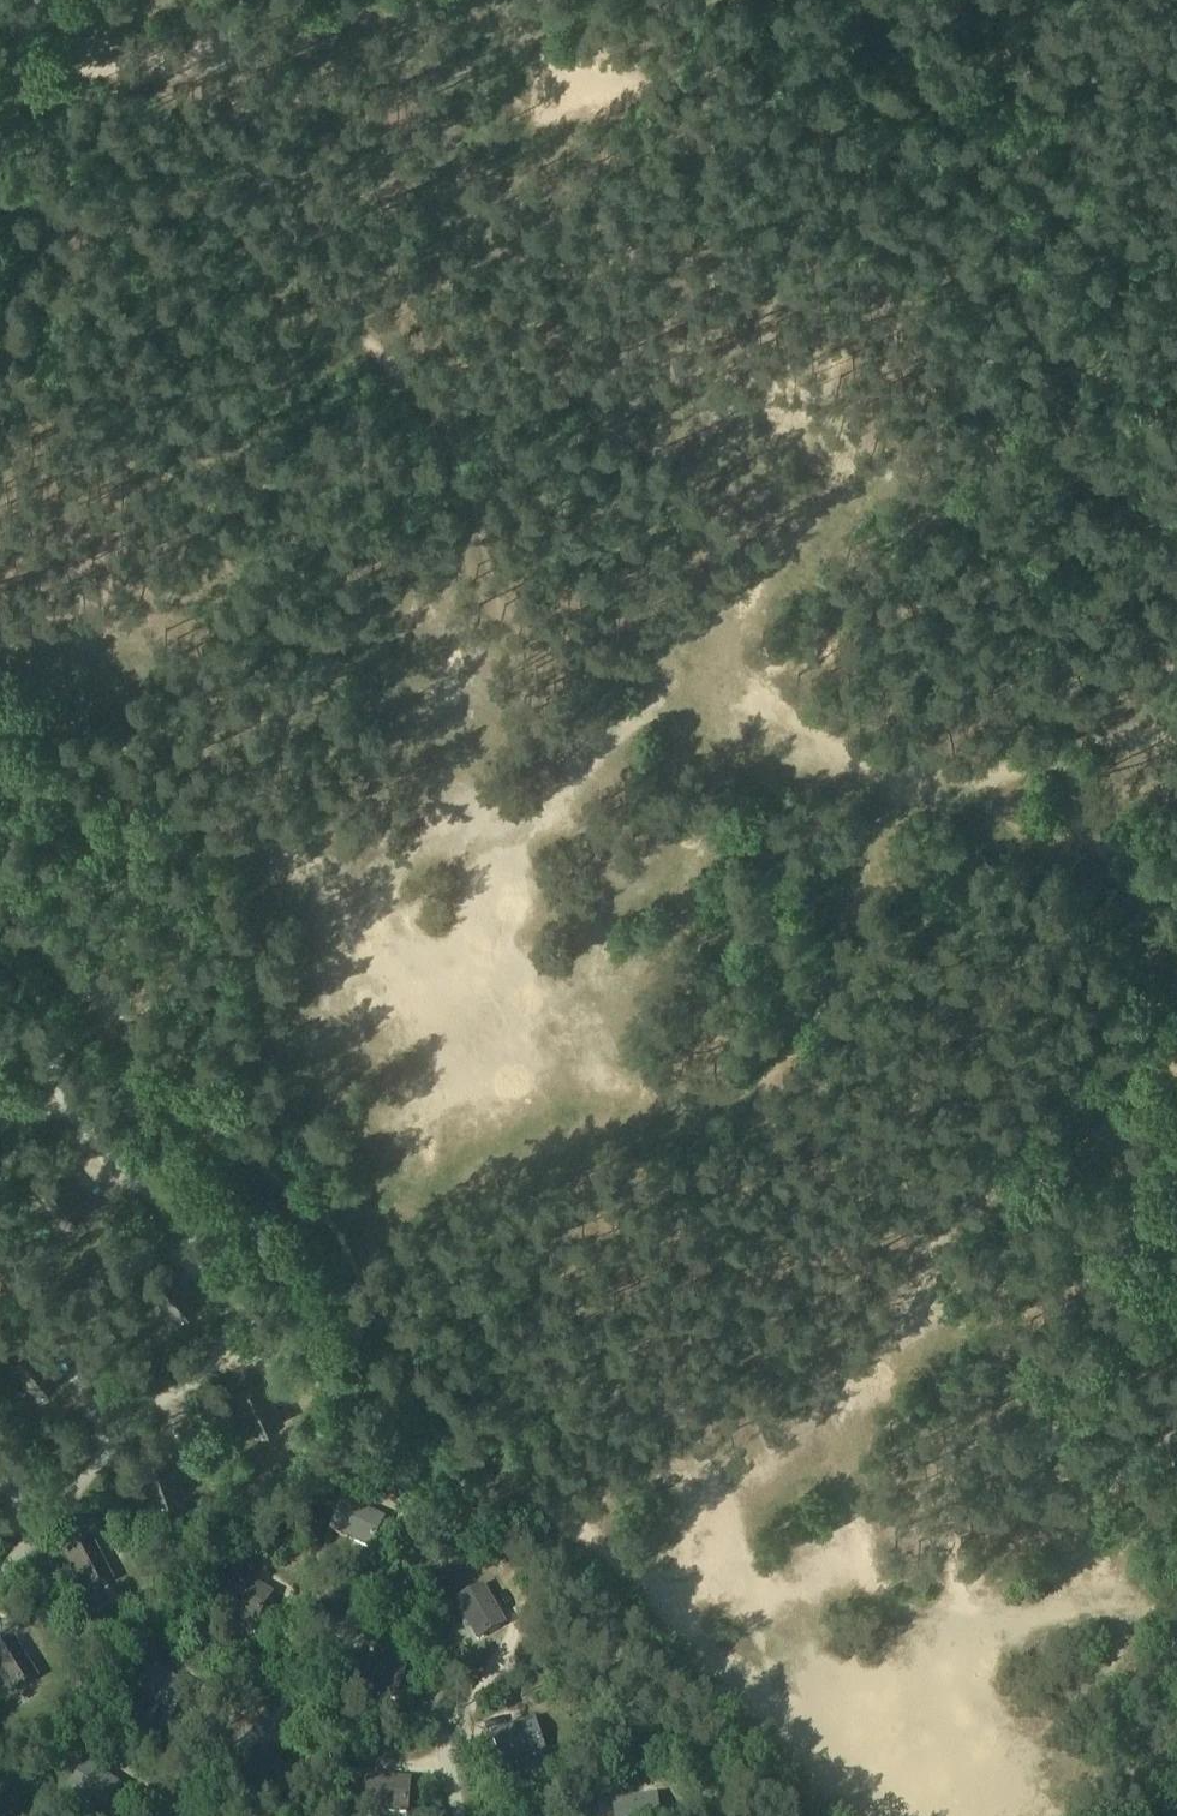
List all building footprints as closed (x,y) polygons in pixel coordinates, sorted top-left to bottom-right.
[(64,1171),(37,1192),(64,1228),(92,1208),(64,1171)] [(174,1265),(149,1287),(179,1321),(204,1299),(174,1265)] [(38,1398),(64,1375),(35,1341),(9,1363),(38,1398)] [(266,1380),(237,1394),(257,1435),(285,1422),(266,1380)] [(171,1450),(141,1461),(155,1503),(187,1492),(171,1450)] [(385,1522),(343,1503),(330,1533),(371,1552),(385,1522)] [(94,1544),(64,1559),(84,1600),(115,1584),(94,1544)] [(235,1574),(218,1604),(257,1627),(273,1597),(235,1574)] [(483,1588),(454,1605),(477,1644),(506,1627),(483,1588)] [(0,1651),(0,1681),(11,1699),(39,1681),(15,1641),(0,1651)] [(364,1656),(353,1689),(396,1703),(407,1672),(364,1656)] [(532,1722),(492,1736),(503,1768),(545,1753),(532,1722)] [(85,1764),(66,1791),(102,1815),(104,1815),(122,1789),(85,1764)] [(366,1778),(362,1811),(409,1815),(411,1783),(366,1778)] [(612,1804),(614,1815),(660,1815),(657,1797),(612,1804)]
